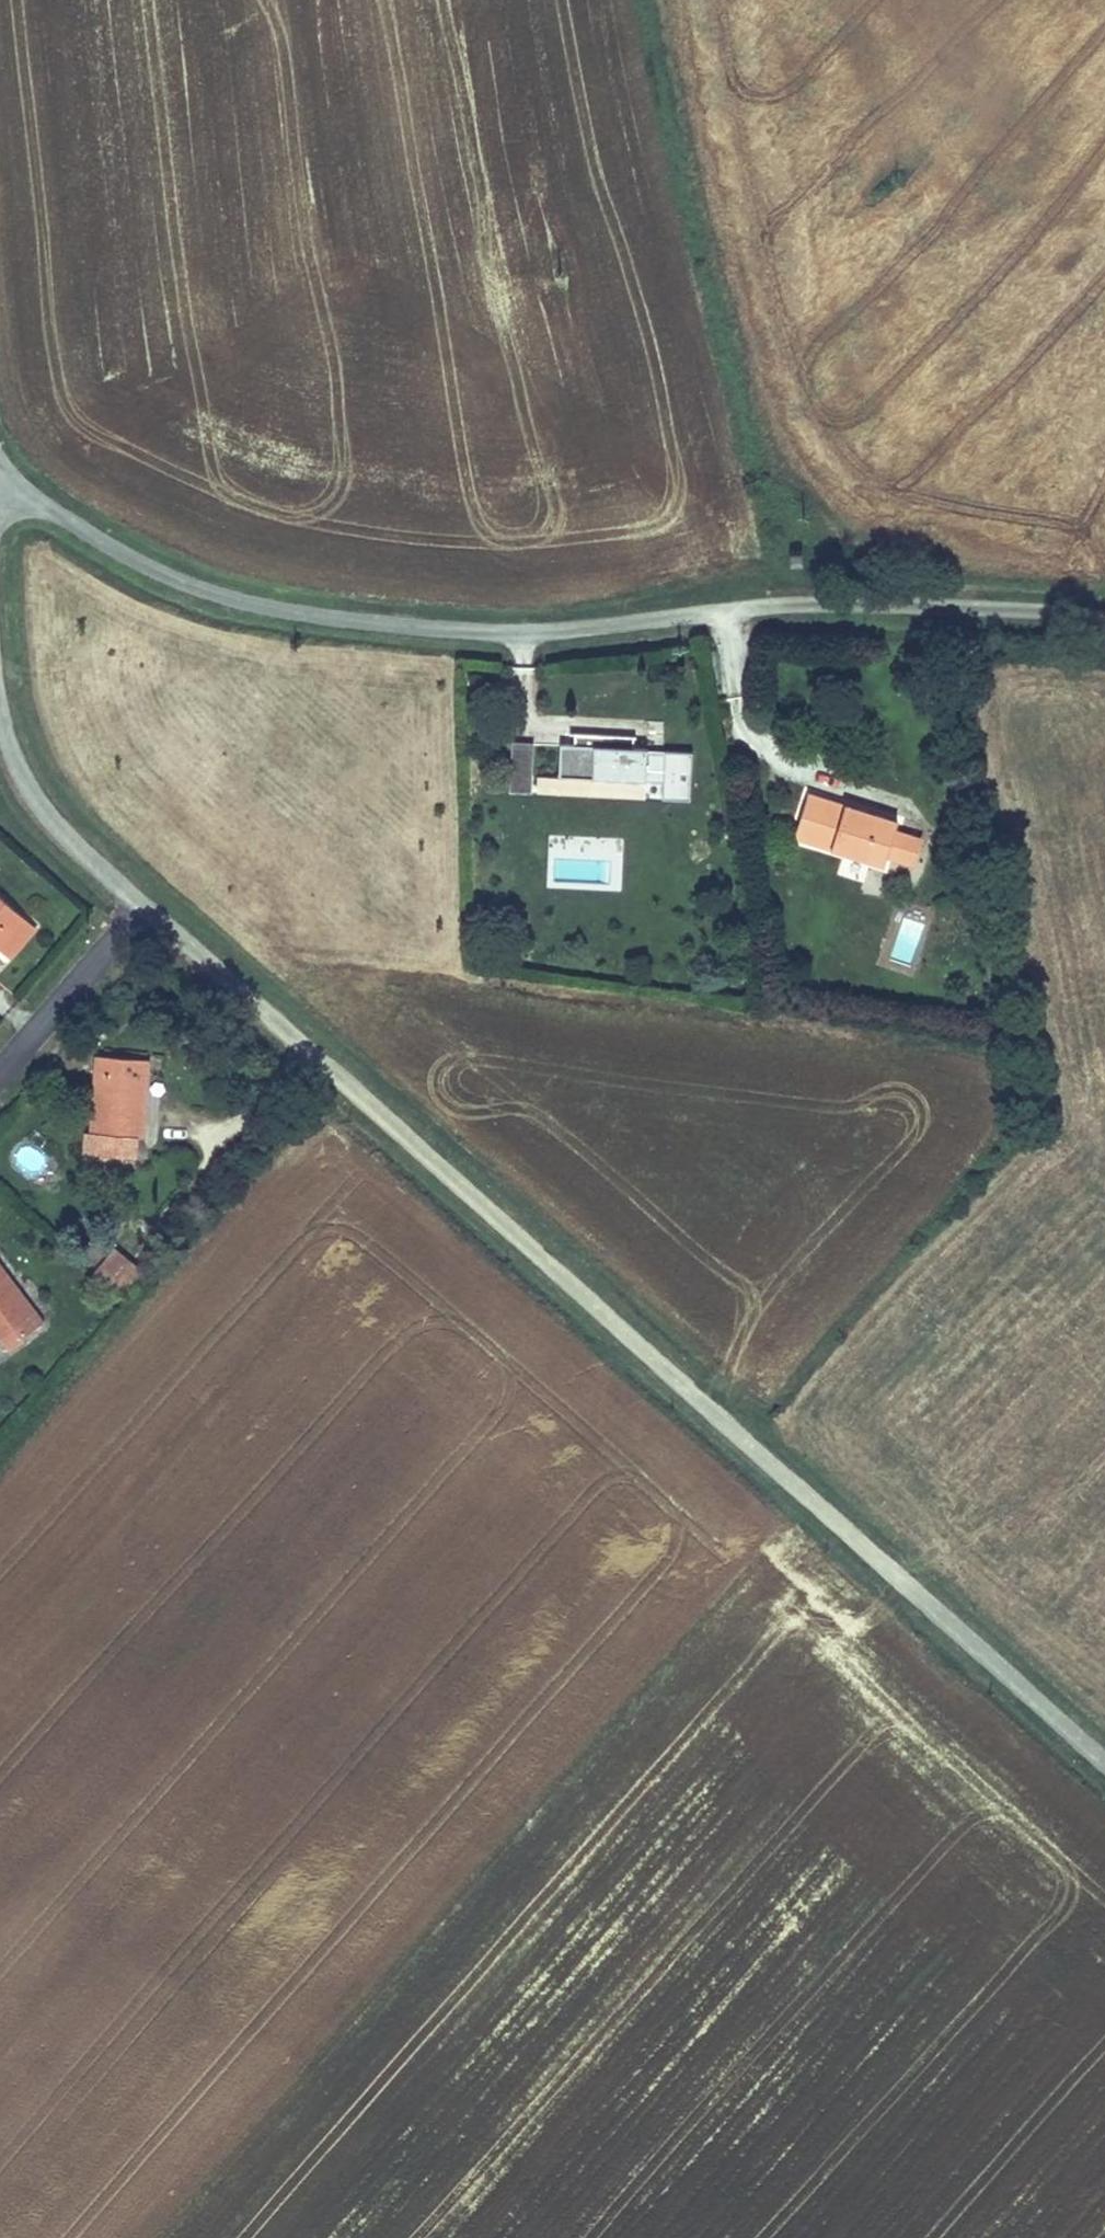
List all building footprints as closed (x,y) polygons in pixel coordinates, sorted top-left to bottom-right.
[(583,749),(570,747),(567,782),(654,788),(689,790),(691,756),(641,753),(642,743),(584,739),(583,749)] [(505,793),(532,793),(532,743),(505,744),(505,793)] [(653,804),(654,788),(567,782),(567,798),(653,804)] [(906,825),(817,797),(803,843),(892,870),(894,863),(903,835),(906,825)] [(903,835),(894,863),(918,870),(926,843),(903,835)] [(4,948),(16,959),(41,930),(0,895),(0,953),(4,948)] [(86,1134),(84,1156),(140,1159),(141,1139),(146,1139),(151,1061),(98,1057),(93,1134),(86,1134)] [(144,1270),(116,1245),(97,1267),(104,1273),(124,1292),(144,1270)] [(10,1335),(19,1347),(48,1326),(0,1261),(0,1342),(10,1335)] [(110,1319),(130,1297),(124,1292),(104,1273),(83,1295),(110,1319)]
